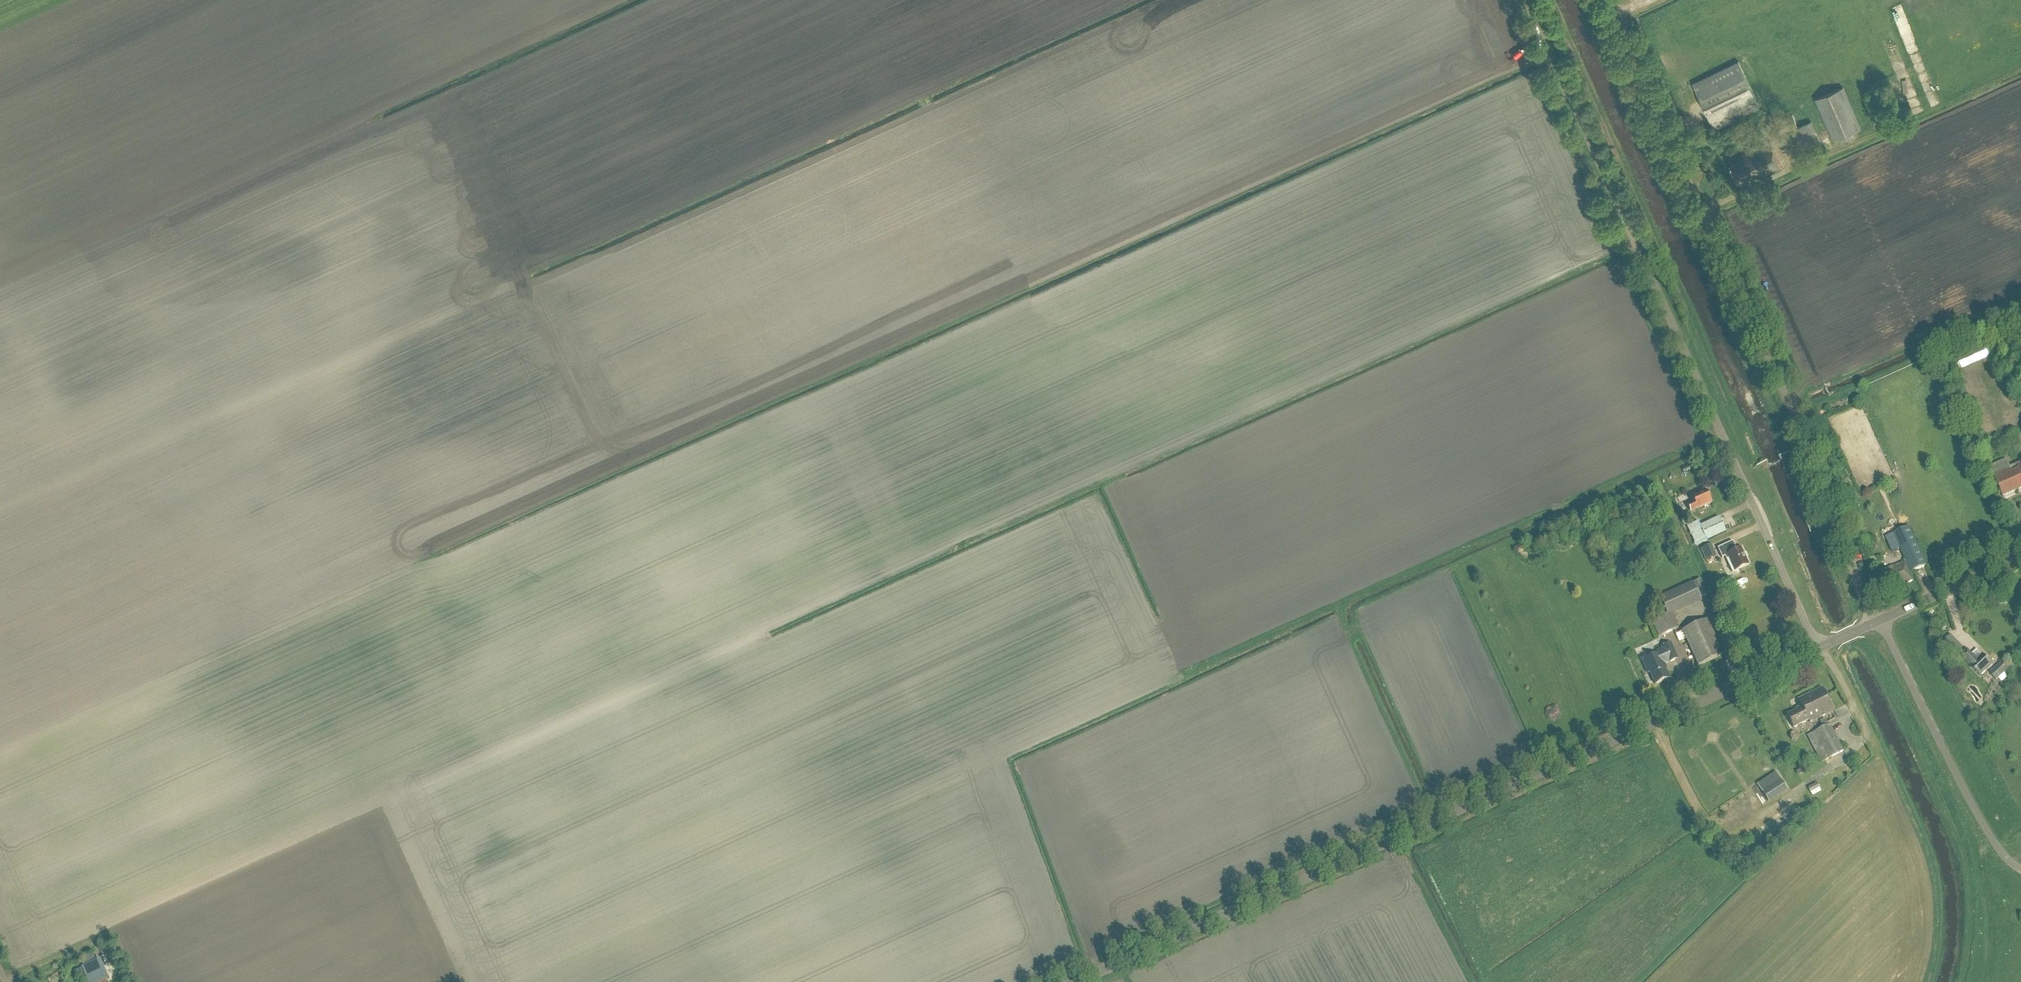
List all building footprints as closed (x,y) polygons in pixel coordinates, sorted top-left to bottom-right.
[(1739,58),(1692,81),(1714,127),(1761,105),(1739,58)] [(1815,97),(1831,139),(1861,127),(1844,85),(1815,97)] [(1770,135),(1793,127),(1803,153),(1822,145),(1812,119),(1807,121),(1802,108),(1765,122),(1770,135)] [(1737,154),(1739,158),(1730,163),(1738,181),(1749,175),(1751,179),(1781,165),(1769,139),(1737,154)] [(1649,396),(1657,392),(1650,376),(1641,380),(1649,396)] [(1996,483),(2003,499),(2020,491),(2020,464),(2010,469),(2008,462),(1985,472),(1991,485),(1996,483)] [(1687,507),(1690,513),(1710,504),(1705,492),(1690,499),(1693,504),(1687,507)] [(1684,498),(1674,499),(1675,506),(1685,505),(1684,498)] [(1698,526),(1704,542),(1725,533),(1718,517),(1698,526)] [(1870,583),(1876,597),(1885,593),(1886,595),(1912,583),(1910,576),(1925,569),(1908,529),(1885,539),(1891,553),(1899,549),(1904,562),(1886,571),(1887,574),(1879,578),(1879,579),(1870,583)] [(1725,556),(1732,572),(1748,565),(1746,560),(1746,558),(1745,555),(1743,554),(1741,549),(1736,552),(1732,542),(1717,548),(1721,558),(1725,556)] [(1718,556),(1713,544),(1702,549),(1707,560),(1718,556)] [(1677,629),(1670,613),(1708,597),(1700,580),(1658,597),(1666,614),(1651,621),(1658,637),(1677,629)] [(1681,632),(1696,666),(1722,655),(1707,621),(1681,632)] [(1674,638),(1677,648),(1684,645),(1682,636),(1674,638)] [(1963,649),(1950,636),(1942,644),(1955,657),(1963,649)] [(1650,673),(1655,685),(1669,679),(1665,669),(1664,669),(1662,665),(1668,662),(1668,663),(1677,659),(1670,643),(1661,647),(1662,649),(1655,651),(1657,655),(1648,658),(1647,656),(1641,658),(1647,674),(1650,673)] [(1971,667),(1980,677),(1992,665),(1983,655),(1983,656),(1977,650),(1972,654),(1968,649),(1961,656),(1971,667)] [(1988,674),(1995,681),(2005,672),(1998,664),(1988,674)] [(1785,716),(1790,728),(1806,720),(1808,724),(1832,712),(1820,688),(1795,700),(1799,707),(1793,710),(1794,712),(1785,716)] [(1820,763),(1843,752),(1842,750),(1833,733),(1830,725),(1807,737),(1820,763)] [(1838,772),(1844,783),(1853,779),(1848,767),(1838,772)] [(1787,791),(1775,772),(1757,783),(1762,792),(1768,803),(1773,800),(1787,791)] [(1834,776),(1828,779),(1835,791),(1840,788),(1834,776)] [(1713,778),(1709,782),(1717,791),(1721,788),(1713,778)] [(1817,784),(1811,787),(1808,789),(1810,793),(1819,789),(1817,784)] [(1989,956),(1985,953),(1977,966),(1982,969),(1989,956)] [(80,968),(86,981),(105,981),(108,981),(99,960),(80,968)]
